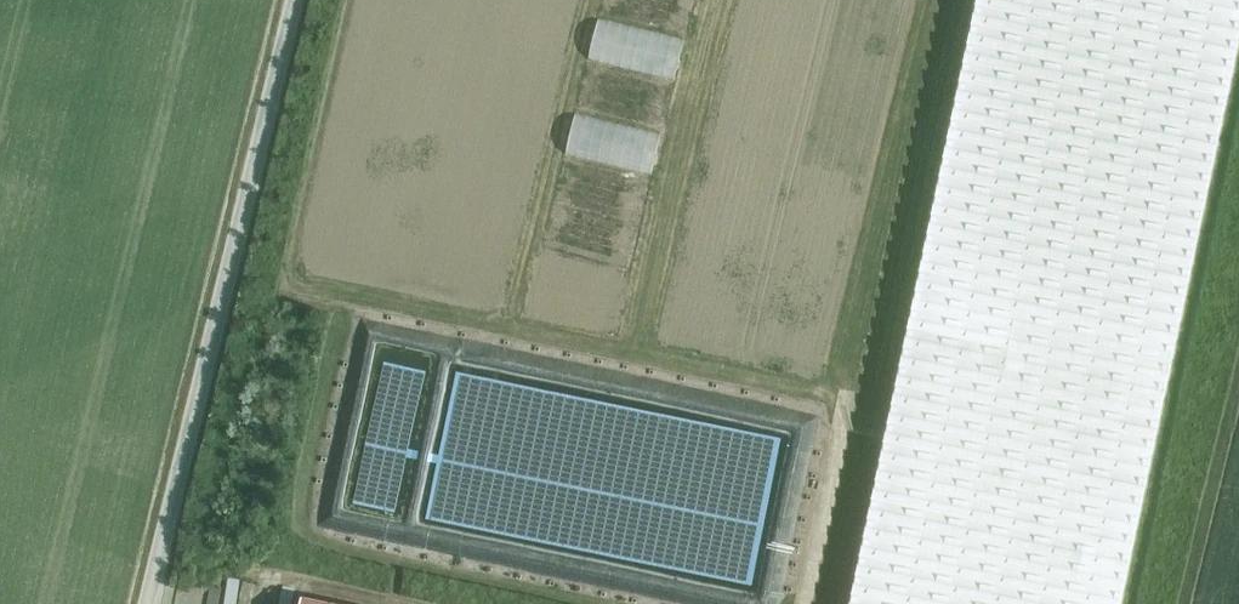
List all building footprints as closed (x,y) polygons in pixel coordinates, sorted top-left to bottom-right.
[(851,603),(1121,603),(1238,43),(1238,0),(977,0),(851,603)] [(676,34),(588,13),(578,55),(666,75),(676,34)] [(640,171),(650,131),(566,110),(555,150),(640,171)] [(229,603),(242,603),(247,577),(235,575),(229,603)]
